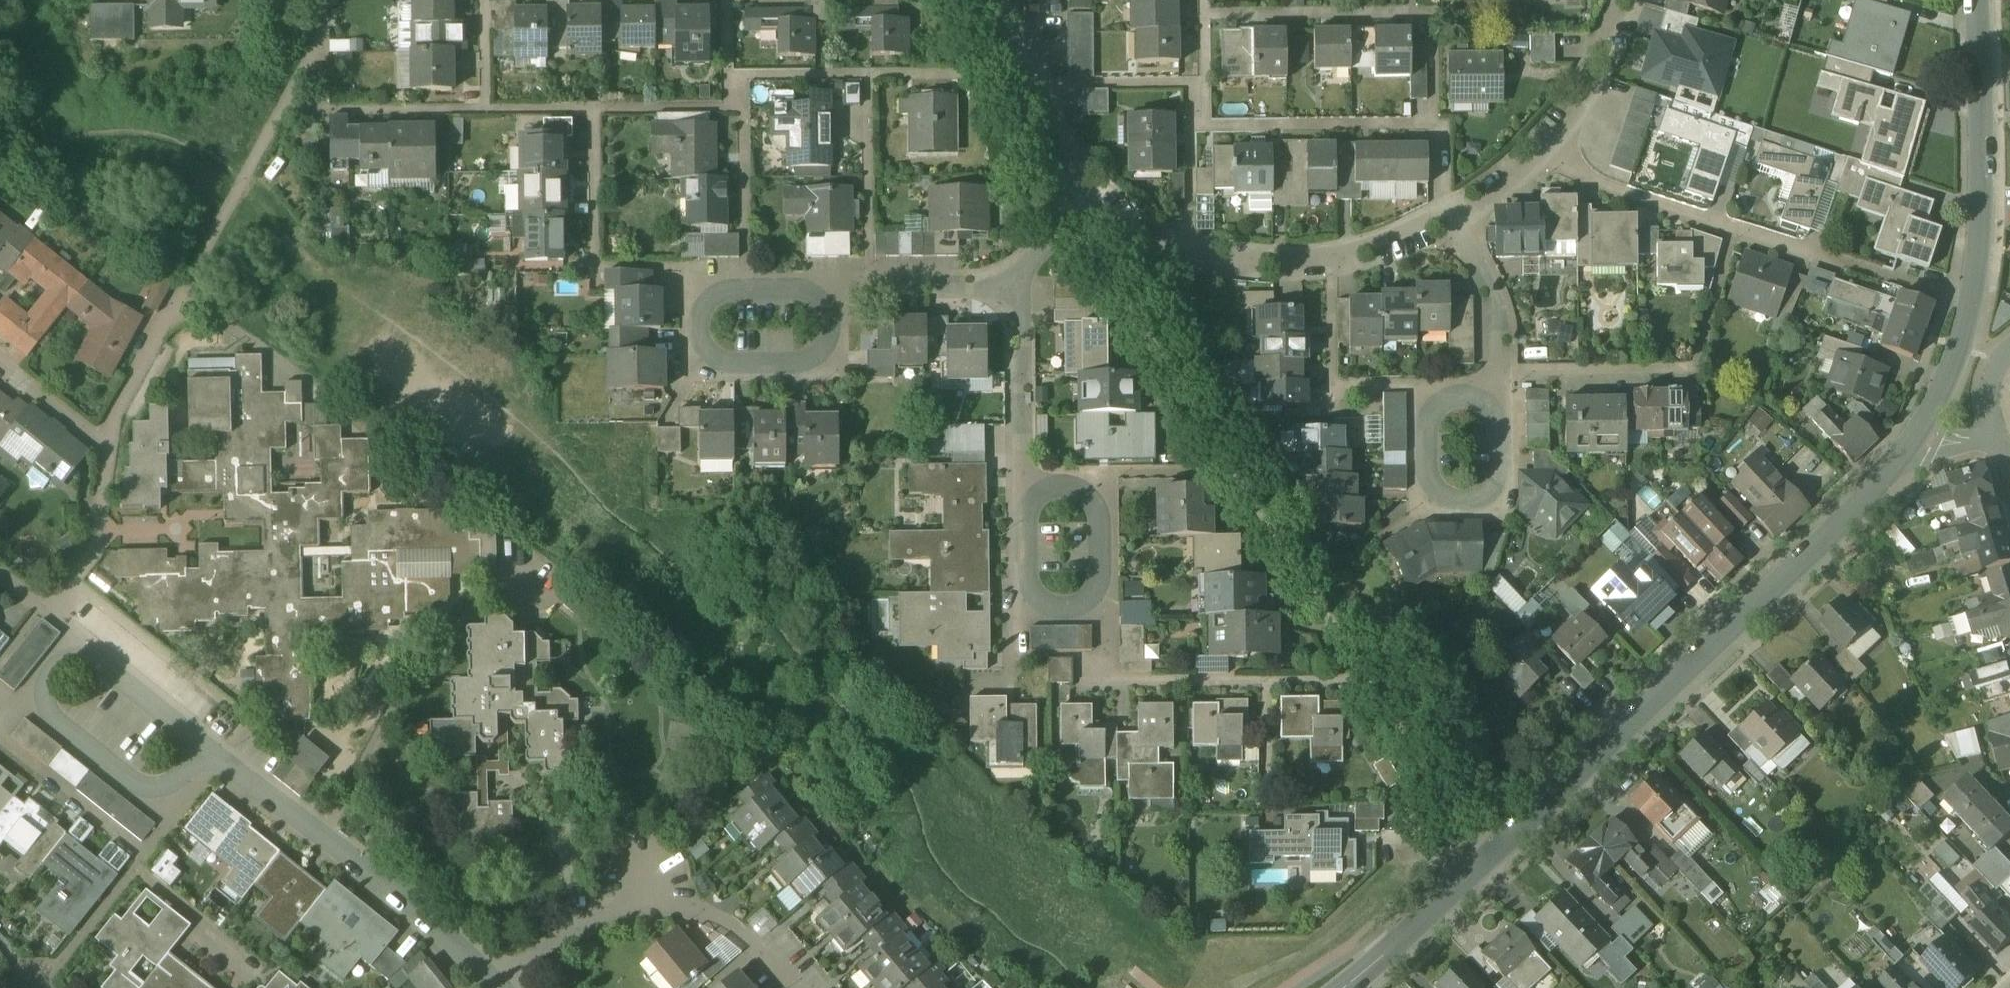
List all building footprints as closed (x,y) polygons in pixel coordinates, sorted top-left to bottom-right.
[(151,8),(153,8),(153,29),(176,29),(176,8),(215,7),(215,0),(151,0),(151,8)] [(415,0),(415,25),(447,25),(452,25),(451,0),(415,0)] [(569,11),(569,0),(547,0),(547,12),(547,44),(567,44),(566,56),(602,56),(601,44),(601,11),(569,11)] [(809,11),(810,11),(810,22),(815,22),(828,22),(827,0),(809,0),(809,11)] [(873,11),(899,11),(899,0),(873,0),(873,11)] [(1094,0),(1072,0),(1072,8),(1094,7),(1094,0)] [(1130,33),(1132,33),(1140,33),(1178,33),(1178,0),(1130,0),(1130,33)] [(1672,0),(1667,0),(1664,11),(1666,11),(1687,17),(1690,5),(1679,2),(1672,0)] [(1679,2),(1690,5),(1722,15),(1726,0),(1680,0),(1679,2)] [(1863,3),(1854,34),(1851,33),(1847,48),(1831,43),(1826,58),(1875,72),(1890,76),(1891,76),(1892,77),(1901,47),(1900,47),(1909,16),(1910,17),(1910,15),(1887,9),(1885,8),(1856,0),(1852,0),(1863,3)] [(1885,8),(1887,9),(1890,0),(1856,0),(1885,8)] [(708,10),(677,10),(677,1),(655,1),(655,15),(655,43),(675,42),(675,62),(688,62),(688,66),(709,65),(708,10)] [(547,12),(514,12),(514,3),(491,3),(491,32),(513,32),(514,60),(548,59),(547,44),(547,12)] [(623,3),(601,4),(601,11),(601,44),(620,44),(620,51),(655,51),(655,43),(655,15),(637,15),(637,11),(623,11),(623,3)] [(135,6),(90,7),(91,42),(135,42),(135,6)] [(809,11),(745,12),(745,32),(779,32),(779,22),(810,22),(810,11),(809,11)] [(873,11),(839,11),(839,31),(873,31),(873,21),(899,21),(899,11),(873,11)] [(1666,11),(1659,34),(1682,41),(1686,30),(1696,32),(1699,21),(1687,17),(1666,11)] [(1094,15),(1068,15),(1068,28),(1094,28),(1094,15)] [(899,21),(873,21),(873,31),(873,57),(910,57),(909,21),(899,21)] [(810,22),(779,22),(779,32),(779,58),(816,57),(815,22),(810,22)] [(447,25),(415,25),(416,53),(452,53),(464,53),(464,32),(448,33),(447,25)] [(1094,28),(1068,28),(1068,41),(1094,41),(1094,28)] [(1682,41),(1659,34),(1657,43),(1653,42),(1642,77),(1685,90),(1687,83),(1720,92),(1734,43),(1696,32),(1686,30),(1682,41)] [(1351,31),(1316,31),(1316,71),(1351,71),(1351,55),(1351,31)] [(1411,31),(1351,31),(1351,55),(1375,55),(1375,75),(1411,75),(1411,31)] [(1268,33),(1268,36),(1240,36),(1241,33),(1222,33),(1223,82),(1287,81),(1287,32),(1268,33)] [(1178,33),(1140,33),(1140,63),(1178,63),(1178,33)] [(1554,35),(1530,36),(1532,63),(1556,63),(1554,35)] [(1094,41),(1068,41),(1068,54),(1094,53),(1094,41)] [(416,53),(413,54),(413,92),(452,92),(452,53),(416,53)] [(1094,53),(1068,54),(1069,66),(1094,66),(1094,53)] [(1503,75),(1503,56),(1451,57),(1452,105),(1500,104),(1500,75),(1503,75)] [(1875,72),(1826,58),(1822,74),(1843,80),(1871,88),(1875,72)] [(1430,98),(1429,65),(1413,65),(1414,98),(1430,98)] [(1094,66),(1069,66),(1069,79),(1094,79),(1094,66)] [(1871,88),(1843,80),(1832,116),(1854,123),(1854,125),(1858,126),(1858,124),(1873,129),(1861,164),(1903,178),(1926,105),(1871,88)] [(1636,89),(1610,167),(1631,174),(1658,97),(1636,89)] [(1108,91),(1083,91),(1083,115),(1109,115),(1108,91)] [(809,106),(770,107),(771,139),(773,144),(780,151),(786,153),(794,153),(795,166),(789,166),(789,167),(795,167),(795,179),(831,178),(830,93),(809,93),(809,106)] [(953,101),(899,102),(899,113),(913,113),(913,136),(922,136),(922,153),(941,153),(941,144),(953,144),(953,124),(956,122),(956,120),(957,118),(956,114),(953,112),(953,101)] [(1754,128),(1674,102),(1671,113),(1668,112),(1661,133),(1702,147),(1687,192),(1713,201),(1732,142),(1748,147),(1754,128)] [(677,115),(657,115),(657,127),(677,126),(677,115)] [(1170,116),(1130,117),(1130,149),(1170,148),(1170,116)] [(348,118),(330,118),(331,173),(349,172),(349,162),(360,162),(360,130),(348,130),(348,118)] [(571,122),(544,123),(544,139),(564,139),(564,141),(572,140),(571,122)] [(657,127),(655,127),(656,149),(678,148),(678,181),(682,181),(683,181),(715,180),(715,179),(713,179),(712,145),(715,145),(714,126),(677,126),(657,127)] [(433,129),(388,130),(389,174),(389,177),(434,176),(433,129)] [(388,130),(360,130),(360,162),(361,174),(368,174),(389,174),(388,130)] [(1814,148),(1767,132),(1764,142),(1811,159),(1814,148)] [(544,139),(523,139),(523,174),(564,174),(564,141),(564,139),(544,139)] [(1764,142),(1763,142),(1755,164),(1800,179),(1791,203),(1789,203),(1783,221),(1811,230),(1826,183),(1831,166),(1829,165),(1764,142)] [(1396,147),(1336,148),(1336,190),(1337,202),(1397,201),(1396,186),(1396,147)] [(1428,147),(1396,147),(1396,186),(1428,185),(1428,147)] [(1170,148),(1130,149),(1130,175),(1169,174),(1170,174),(1170,148)] [(1272,148),(1213,149),(1213,171),(1213,191),(1214,191),(1249,190),(1249,196),(1250,196),(1273,196),(1272,148)] [(1336,148),(1272,148),(1273,196),(1273,203),(1296,203),(1296,191),(1336,190),(1336,148)] [(1176,151),(1176,173),(1185,173),(1185,151),(1176,151)] [(1832,154),(1829,165),(1831,166),(1826,183),(1839,187),(1848,159),(1832,154)] [(1861,164),(1848,159),(1839,187),(1837,194),(1888,210),(1875,251),(1928,268),(1936,242),(1921,238),(1932,203),(1898,192),(1903,178),(1861,164)] [(1213,171),(1197,171),(1197,197),(1214,197),(1214,191),(1213,191),(1213,171)] [(389,177),(389,174),(368,174),(368,190),(389,190),(389,177)] [(523,174),(521,174),(521,197),(505,197),(505,216),(526,216),(564,216),(564,174),(523,174)] [(1170,174),(1169,174),(1169,200),(1185,200),(1184,174),(1170,174)] [(683,181),(682,181),(682,201),(692,201),(693,227),(727,227),(727,199),(724,198),(724,180),(683,181)] [(852,190),(786,191),(786,212),(813,211),(813,235),(826,235),(838,235),(850,235),(852,235),(852,190)] [(987,190),(931,190),(931,234),(936,234),(948,233),(960,233),(988,233),(987,190)] [(1273,196),(1250,196),(1250,212),(1273,212),(1273,203),(1273,196)] [(1576,199),(1540,199),(1540,211),(1540,245),(1541,246),(1577,245),(1577,208),(1576,199)] [(1637,217),(1604,217),(1590,218),(1590,208),(1577,208),(1577,245),(1577,269),(1637,268),(1637,257),(1637,230),(1637,217)] [(1540,245),(1540,211),(1524,211),(1524,213),(1523,213),(1524,245),(1525,245),(1540,245)] [(1524,245),(1523,213),(1507,214),(1507,227),(1508,245),(1524,245)] [(564,216),(526,216),(527,262),(564,262),(564,216)] [(13,268),(34,241),(19,229),(17,231),(0,218),(0,258),(13,268)] [(1524,245),(1508,245),(1507,227),(1496,227),(1497,259),(1525,259),(1525,245),(1524,245)] [(1658,229),(1637,230),(1637,257),(1658,257),(1657,243),(1658,243),(1658,229)] [(1722,242),(1691,231),(1691,243),(1692,243),(1692,264),(1703,264),(1703,269),(1714,269),(1722,242)] [(948,233),(936,234),(936,257),(948,256),(948,233)] [(960,233),(948,233),(948,256),(960,256),(960,233)] [(351,234),(332,234),(332,246),(351,246),(351,234)] [(888,258),(888,234),(875,235),(876,258),(888,258)] [(900,257),(900,234),(888,234),(888,258),(900,257)] [(912,234),(900,234),(900,257),(913,257),(912,234)] [(924,257),(924,234),(912,234),(913,257),(924,257)] [(931,234),(924,234),(924,257),(936,257),(936,234),(931,234)] [(826,257),(826,235),(813,235),(806,235),(806,257),(826,257)] [(838,257),(838,235),(826,235),(826,257),(838,257)] [(850,235),(838,235),(838,257),(850,258),(850,235)] [(716,236),(704,236),(704,259),(716,259),(716,236)] [(727,236),(716,236),(716,259),(728,259),(727,236)] [(739,236),(727,236),(728,259),(739,258),(739,236)] [(5,300),(0,306),(0,335),(28,358),(68,308),(84,287),(87,284),(34,241),(13,268),(9,273),(17,279),(20,276),(29,283),(32,278),(50,292),(29,319),(5,300)] [(1691,243),(1658,243),(1657,243),(1658,257),(1661,257),(1661,289),(1676,289),(1676,283),(1703,283),(1703,269),(1703,264),(1692,264),(1692,243),(1691,243)] [(1790,271),(1748,257),(1732,305),(1750,311),(1752,306),(1773,313),(1773,314),(1775,315),(1776,314),(1789,273),(1790,271)] [(1834,281),(1809,272),(1807,279),(1806,281),(1818,285),(1815,294),(1828,298),(1834,281)] [(653,273),(620,273),(620,291),(653,291),(653,273)] [(1807,279),(1789,273),(1776,314),(1790,318),(1802,290),(1806,281),(1807,279)] [(161,276),(144,308),(156,315),(173,284),(161,276)] [(1078,276),(1054,277),(1054,289),(1078,288),(1078,276)] [(1898,302),(1834,280),(1834,281),(1828,298),(1827,299),(1831,301),(1831,302),(1922,332),(1923,333),(1933,305),(1901,294),(1898,302)] [(1818,285),(1806,281),(1802,290),(1815,294),(1818,285)] [(1450,286),(1416,286),(1416,292),(1416,335),(1450,335),(1450,330),(1450,318),(1450,298),(1450,286)] [(109,305),(84,287),(68,308),(95,329),(79,361),(110,377),(140,320),(109,305)] [(1078,288),(1054,289),(1054,300),(1078,300),(1078,288)] [(620,291),(618,292),(618,331),(646,331),(661,331),(661,302),(657,302),(657,291),(653,291),(620,291)] [(1416,292),(1381,293),(1381,299),(1382,344),(1397,344),(1416,344),(1416,335),(1416,292)] [(1274,294),(1244,295),(1244,311),(1258,311),(1258,310),(1274,310),(1274,294)] [(1474,298),(1450,298),(1450,318),(1474,318),(1474,298)] [(1381,299),(1350,300),(1350,301),(1351,345),(1351,350),(1382,350),(1382,344),(1381,299)] [(1078,300),(1054,300),(1055,312),(1078,312),(1078,300)] [(1091,300),(1078,300),(1078,312),(1078,324),(1095,324),(1095,310),(1092,310),(1091,300)] [(1350,301),(1338,302),(1338,345),(1351,345),(1350,301)] [(1922,332),(1831,302),(1825,316),(1878,334),(1879,334),(1886,336),(1882,348),(1881,348),(1912,359),(1922,332)] [(1274,310),(1258,310),(1258,311),(1258,340),(1263,340),(1300,340),(1300,310),(1274,310)] [(1078,312),(1055,312),(1055,325),(1064,325),(1078,324),(1078,312)] [(896,322),(896,314),(878,315),(878,352),(878,353),(893,352),(893,346),(895,346),(895,322),(896,322)] [(1474,318),(1450,318),(1450,330),(1474,329),(1474,318)] [(949,319),(926,320),(926,322),(926,360),(947,359),(947,331),(949,331),(949,319)] [(896,322),(895,322),(895,346),(893,346),(893,352),(895,353),(895,366),(926,366),(926,360),(926,322),(896,322)] [(1078,324),(1064,325),(1065,372),(1065,376),(1081,376),(1117,376),(1116,347),(1107,347),(1106,324),(1095,324),(1078,324)] [(618,331),(610,332),(610,392),(664,391),(663,355),(647,356),(646,331),(618,331)] [(988,381),(987,331),(949,331),(947,331),(947,359),(948,381),(988,381)] [(1863,350),(1826,337),(1819,356),(1839,363),(1842,355),(1860,360),(1863,350)] [(1300,340),(1263,340),(1263,363),(1298,363),(1306,363),(1305,352),(1304,352),(1304,340),(1300,340)] [(893,352),(878,353),(878,352),(867,352),(867,381),(895,380),(895,366),(895,353),(893,352)] [(1474,354),(1450,354),(1450,366),(1474,366),(1474,354)] [(1860,360),(1842,355),(1839,363),(1830,390),(1876,404),(1888,369),(1860,360)] [(303,425),(303,406),(303,405),(286,406),(286,394),(285,394),(263,394),(262,356),(235,357),(236,373),(231,373),(231,371),(188,372),(189,436),(215,436),(216,463),(167,464),(167,492),(166,492),(166,495),(231,493),(232,523),(264,522),(264,553),(265,579),(235,580),(235,554),(219,554),(217,554),(217,562),(200,562),(200,571),(186,571),(186,566),(177,566),(177,560),(168,560),(167,551),(119,552),(119,578),(146,577),(147,605),(140,605),(140,624),(158,623),(158,628),(198,627),(197,617),(218,617),(218,612),(250,612),(250,606),(265,606),(266,658),(256,659),(257,688),(283,688),(283,715),(312,715),(312,687),(317,686),(316,668),(309,669),(309,652),(293,653),(292,628),(322,627),(322,637),(365,636),(365,626),(392,626),(392,616),(407,615),(407,609),(406,570),(399,570),(399,554),(370,554),(370,563),(353,563),(343,564),(343,599),(303,600),(302,548),(320,548),(319,522),(343,522),(343,495),(370,495),(369,440),(341,441),(339,441),(339,448),(320,449),(320,462),(321,485),(305,485),(305,490),(288,490),(289,495),(273,495),(272,452),(288,451),(287,425),(303,425)] [(1263,363),(1257,363),(1258,385),(1264,385),(1300,385),(1300,374),(1299,374),(1298,363),(1263,363)] [(1117,376),(1081,376),(1081,416),(1085,416),(1125,416),(1134,416),(1134,398),(1134,375),(1117,376)] [(303,405),(302,383),(285,383),(285,394),(286,394),(286,406),(303,405)] [(1300,385),(1264,385),(1264,407),(1307,407),(1306,395),(1305,395),(1305,385),(1300,385)] [(1680,393),(1680,391),(1667,391),(1667,393),(1660,394),(1660,440),(1674,440),(1674,434),(1687,433),(1687,431),(1687,407),(1686,393),(1680,393)] [(1652,394),(1652,392),(1639,392),(1639,394),(1633,394),(1633,407),(1625,408),(1625,432),(1633,432),(1633,434),(1647,434),(1647,440),(1660,440),(1660,394),(1652,394)] [(1406,395),(1383,395),(1383,407),(1406,406),(1406,395)] [(0,396),(0,424),(13,407),(0,396)] [(1625,408),(1625,400),(1564,401),(1565,457),(1626,456),(1625,432),(1625,408)] [(0,424),(0,445),(29,409),(18,401),(13,407),(0,424)] [(326,405),(303,406),(303,425),(303,429),(314,428),(327,428),(326,405)] [(840,468),(839,417),(806,418),(806,405),(798,405),(798,430),(785,430),(786,458),(806,458),(806,469),(840,468)] [(798,405),(785,405),(785,415),(785,430),(798,430),(798,405)] [(1406,406),(1383,407),(1383,419),(1406,419),(1406,406)] [(1700,406),(1687,407),(1687,431),(1700,430),(1700,406)] [(1763,408),(1750,419),(1762,433),(1775,423),(1763,408)] [(1844,428),(1827,408),(1813,421),(1852,466),(1877,444),(1855,419),(1844,428)] [(29,409),(0,445),(0,453),(13,463),(20,454),(54,481),(56,482),(59,482),(62,482),(64,480),(66,479),(67,478),(68,475),(68,474),(69,472),(68,468),(80,453),(84,456),(86,454),(29,409)] [(150,426),(133,426),(134,448),(130,448),(131,472),(126,472),(121,509),(144,509),(144,511),(161,510),(161,492),(166,492),(167,492),(167,464),(166,459),(169,459),(168,409),(150,409),(150,426)] [(733,416),(701,416),(701,410),(679,410),(679,429),(700,429),(701,459),(701,463),(734,463),(734,452),(733,416)] [(785,415),(755,415),(755,410),(733,410),(733,416),(734,452),(754,452),(755,467),(786,467),(786,458),(785,430),(785,415)] [(1134,416),(1125,416),(1125,430),(1109,430),(1109,416),(1085,416),(1085,443),(1082,443),(1082,451),(1085,451),(1086,460),(1152,460),(1152,416),(1134,416)] [(1380,443),(1379,418),(1367,419),(1368,443),(1380,443)] [(1406,419),(1383,419),(1383,431),(1407,430),(1406,419)] [(327,428),(314,428),(315,462),(320,462),(320,449),(339,448),(339,441),(341,441),(341,427),(327,428)] [(984,427),(944,427),(944,456),(951,456),(984,455),(985,455),(984,427)] [(1407,442),(1407,430),(1383,431),(1384,442),(1407,442)] [(1342,431),(1296,431),(1296,433),(1297,433),(1297,455),(1296,455),(1296,456),(1303,456),(1342,455),(1341,455),(1341,432),(1342,432),(1342,431)] [(1407,454),(1407,442),(1384,442),(1384,454),(1407,454)] [(1761,450),(1738,472),(1742,476),(1732,485),(1756,510),(1783,484),(1761,461),(1767,455),(1761,450)] [(1566,471),(1549,452),(1533,452),(1533,476),(1548,478),(1559,478),(1566,471)] [(951,456),(951,468),(911,468),(911,493),(923,493),(923,495),(936,495),(936,497),(944,497),(945,533),(981,533),(981,506),(987,506),(987,487),(981,487),(981,471),(987,471),(986,469),(984,469),(984,455),(951,456)] [(1342,455),(1303,456),(1303,480),(1310,480),(1348,480),(1348,455),(1342,455)] [(1987,467),(1950,479),(1953,489),(1957,502),(1959,510),(1968,507),(1996,498),(1987,467)] [(1560,482),(1559,479),(1548,478),(1533,476),(1527,481),(1527,500),(1522,506),(1522,519),(1552,519),(1564,530),(1585,508),(1560,482)] [(11,487),(0,479),(0,502),(11,487)] [(1218,497),(1218,479),(1193,479),(1194,491),(1199,491),(1199,497),(1211,497),(1218,497)] [(1348,480),(1310,480),(1310,504),(1319,504),(1355,504),(1354,480),(1348,480)] [(1756,510),(1752,515),(1774,538),(1775,538),(1806,509),(1783,484),(1756,510)] [(1953,489),(1932,496),(1936,509),(1957,502),(1953,489)] [(1194,491),(1166,491),(1166,539),(1195,539),(1212,538),(1211,497),(1199,497),(1199,491),(1194,491)] [(1752,521),(1728,495),(1717,505),(1742,531),(1752,521)] [(1996,498),(1968,507),(1973,523),(1978,538),(2005,529),(1996,498)] [(1688,509),(1672,524),(1669,521),(1667,523),(1670,526),(1661,534),(1695,570),(1702,564),(1713,576),(1716,573),(1723,581),(1742,563),(1724,543),(1733,535),(1699,499),(1690,507),(1687,504),(1685,506),(1688,509)] [(1355,504),(1319,504),(1319,527),(1360,527),(1360,516),(1359,516),(1358,504),(1355,504)] [(496,524),(479,510),(468,510),(468,519),(470,519),(470,542),(480,542),(481,565),(497,565),(496,524)] [(415,517),(415,511),(396,512),(396,518),(367,518),(367,528),(352,528),(353,563),(370,563),(370,554),(399,554),(449,553),(450,572),(482,571),(481,565),(480,542),(470,542),(470,519),(468,519),(444,520),(444,517),(415,517)] [(1973,523),(1957,528),(1962,542),(1978,538),(1973,523)] [(1618,524),(1608,534),(1608,535),(1603,540),(1610,547),(1611,548),(1613,548),(1614,548),(1616,548),(1618,547),(1629,536),(1618,524)] [(1456,533),(1438,533),(1436,530),(1435,529),(1434,528),(1432,527),(1421,527),(1421,533),(1417,533),(1387,550),(1403,578),(1404,580),(1406,581),(1408,582),(1411,582),(1414,582),(1416,581),(1436,570),(1473,570),(1473,576),(1481,576),(1481,536),(1480,528),(1456,528),(1456,533)] [(1957,528),(1949,530),(1953,545),(1962,542),(1957,528)] [(2005,529),(1978,538),(1982,551),(1987,568),(2009,561),(2009,544),(2005,529)] [(945,533),(892,534),(892,560),(932,559),(932,596),(963,595),(988,595),(987,533),(981,533),(945,533)] [(1506,536),(1481,536),(1481,576),(1492,576),(1506,536)] [(1212,538),(1195,539),(1194,579),(1198,579),(1239,578),(1239,538),(1212,538)] [(1978,538),(1962,542),(1966,555),(1982,551),(1978,538)] [(1953,545),(1933,552),(1936,560),(1950,556),(1951,560),(1966,555),(1962,542),(1953,545)] [(219,554),(219,545),(199,546),(200,562),(217,562),(217,554),(219,554)] [(1695,582),(1662,548),(1651,559),(1684,593),(1695,582)] [(264,553),(235,554),(235,580),(265,579),(264,553)] [(449,553),(399,554),(399,570),(406,570),(407,609),(434,609),(434,598),(451,598),(450,572),(449,553)] [(1619,569),(1593,594),(1632,635),(1646,621),(1650,626),(1661,616),(1658,610),(1671,598),(1645,570),(1631,583),(1619,569)] [(1989,576),(1995,593),(1999,607),(2009,604),(2009,570),(1989,576)] [(1528,628),(1555,608),(1543,592),(1525,605),(1503,577),(1494,584),(1528,628)] [(1239,578),(1198,579),(1198,581),(1202,581),(1202,602),(1207,602),(1207,617),(1206,617),(1205,619),(1212,619),(1252,618),(1251,599),(1260,599),(1260,597),(1260,578),(1239,578)] [(596,602),(579,588),(564,606),(581,621),(596,602)] [(1586,605),(1572,591),(1564,598),(1578,612),(1586,605)] [(1995,593),(1979,598),(1983,612),(1999,607),(1995,593)] [(932,596),(905,596),(905,622),(908,622),(909,645),(945,645),(945,659),(964,659),(970,658),(970,654),(988,654),(989,654),(988,617),(963,617),(963,595),(932,596)] [(1273,597),(1260,597),(1260,599),(1251,599),(1252,618),(1273,618),(1273,597)] [(1152,601),(1121,602),(1122,623),(1152,621),(1152,601)] [(1872,622),(1859,609),(1854,614),(1843,602),(1820,625),(1846,652),(1847,651),(1868,630),(1866,628),(1872,622)] [(1999,607),(2004,624),(2008,639),(2009,639),(2009,604),(1999,607)] [(1983,612),(1954,621),(1960,638),(2004,624),(1999,607),(1983,612)] [(1582,615),(1554,642),(1577,665),(1579,664),(1605,638),(1582,615)] [(1252,618),(1212,619),(1212,659),(1212,660),(1228,660),(1247,659),(1247,657),(1276,657),(1276,636),(1273,636),(1273,622),(1274,622),(1274,618),(1273,618),(1252,618)] [(452,683),(454,722),(438,723),(439,741),(434,741),(434,740),(432,740),(433,752),(442,760),(477,759),(476,740),(479,740),(484,745),(494,745),(498,740),(498,718),(511,718),(511,722),(515,726),(525,726),(526,736),(529,739),(526,743),(526,748),(530,752),(526,756),(526,761),(530,765),(545,765),(545,775),(563,774),(571,765),(571,754),(564,754),(563,724),(558,724),(558,718),(564,718),(564,717),(570,717),(570,702),(571,702),(571,700),(561,691),(550,692),(550,695),(538,695),(537,665),(550,665),(550,645),(543,646),(543,643),(534,634),(522,635),(522,637),(514,637),(513,628),(504,619),(487,620),(487,629),(469,630),(470,683),(452,683)] [(62,635),(43,621),(35,630),(53,645),(62,635)] [(1144,627),(1120,628),(1120,640),(1144,640),(1144,627)] [(1056,628),(1043,629),(1043,653),(1055,652),(1056,628)] [(1080,652),(1080,628),(1068,628),(1068,652),(1080,652)] [(1092,628),(1080,628),(1080,652),(1092,652),(1092,628)] [(1043,653),(1043,629),(1030,629),(1030,653),(1043,653)] [(53,645),(35,630),(27,640),(46,655),(53,645)] [(10,641),(0,633),(0,654),(10,641)] [(1548,654),(1528,633),(1520,641),(1535,657),(1532,660),(1537,665),(1548,654)] [(46,655),(27,640),(20,649),(38,664),(46,655)] [(1144,640),(1120,640),(1120,652),(1144,652),(1144,640)] [(1520,641),(1502,658),(1502,657),(1497,661),(1498,662),(1491,669),(1502,681),(1506,677),(1523,695),(1546,674),(1537,665),(1532,660),(1535,657),(1520,641)] [(38,664),(20,649),(12,658),(31,673),(38,664)] [(1869,673),(1847,651),(1846,652),(1837,662),(1855,686),(1869,673)] [(1144,652),(1120,652),(1120,664),(1122,664),(1144,664),(1144,663),(1144,652)] [(987,671),(988,654),(970,654),(970,658),(964,659),(963,672),(987,671)] [(1843,687),(1814,657),(1803,668),(1804,669),(1792,681),(1820,711),(1833,699),(1832,698),(1843,687)] [(31,673),(12,658),(5,668),(24,683),(31,673)] [(1212,660),(1212,659),(1196,659),(1196,675),(1228,675),(1228,660),(1212,660)] [(1074,660),(1048,660),(1049,685),(1074,684),(1074,660)] [(1144,664),(1122,664),(1122,675),(1152,675),(1151,663),(1144,663),(1144,664)] [(1577,665),(1568,674),(1585,692),(1596,681),(1579,664),(1577,665)] [(2000,667),(2005,682),(2009,681),(2009,665),(2000,667)] [(2000,667),(1974,675),(1979,690),(1982,689),(2005,682),(2000,667)] [(5,668),(0,674),(0,680),(16,693),(24,683),(5,668)] [(1982,689),(1986,704),(2009,697),(2009,681),(2005,682),(1982,689)] [(1006,707),(1006,700),(970,700),(970,745),(990,745),(990,767),(1037,766),(1036,763),(1036,707),(1006,707)] [(1319,700),(1280,700),(1281,738),(1313,738),(1313,765),(1343,765),(1343,738),(1349,738),(1349,703),(1319,704),(1319,700)] [(1216,702),(1216,706),(1193,706),(1193,747),(1216,747),(1217,763),(1241,762),(1241,730),(1248,730),(1248,701),(1216,702)] [(943,704),(921,719),(940,737),(961,721),(960,719),(943,704)] [(1783,724),(1764,705),(1738,729),(1754,746),(1770,762),(1799,734),(1787,720),(1783,724)] [(1092,726),(1092,707),(1061,707),(1060,748),(1077,748),(1078,766),(1073,767),(1071,769),(1069,771),(1068,773),(1068,776),(1068,778),(1069,780),(1069,781),(1071,783),(1073,784),(1075,785),(1078,786),(1078,790),(1104,789),(1104,761),(1117,761),(1117,735),(1117,726),(1092,726)] [(1139,707),(1139,742),(1130,742),(1130,735),(1117,735),(1117,761),(1117,784),(1128,784),(1128,798),(1159,798),(1159,794),(1172,794),(1172,801),(1174,801),(1174,766),(1159,766),(1159,752),(1174,752),(1173,707),(1139,707)] [(35,727),(25,719),(11,737),(20,744),(19,745),(20,746),(35,727)] [(1993,725),(1995,737),(2009,733),(2009,721),(1993,725)] [(35,727),(20,746),(29,753),(44,734),(35,727)] [(1738,729),(1736,727),(1726,737),(1744,755),(1754,746),(1738,729)] [(1976,730),(1946,738),(1959,760),(1983,754),(1976,730)] [(1994,737),(2002,770),(2009,768),(2009,733),(1995,737),(1994,737)] [(44,734),(29,753),(39,760),(54,742),(44,734)] [(1726,758),(1704,735),(1681,757),(1704,780),(1710,774),(1722,787),(1734,776),(1738,772),(1725,759),(1726,758)] [(330,758),(303,738),(287,759),(287,760),(288,758),(315,778),(330,758)] [(63,749),(54,742),(39,760),(48,768),(63,750),(63,749)] [(63,750),(48,768),(76,790),(90,773),(63,750)] [(315,778),(288,758),(287,760),(273,777),(301,799),(317,779),(315,778)] [(1401,783),(1387,759),(1374,767),(1388,791),(1401,783)] [(90,773),(76,790),(86,798),(99,780),(90,773)] [(1739,781),(1734,776),(1722,787),(1727,793),(1739,781)] [(766,777),(741,798),(749,808),(768,791),(769,792),(774,788),(766,777)] [(1970,778),(1945,803),(1992,852),(2009,835),(2009,820),(1970,778)] [(109,787),(99,780),(86,798),(95,805),(109,787)] [(1697,822),(1657,780),(1633,803),(1673,845),(1697,822)] [(1881,780),(1873,787),(1878,793),(1887,786),(1881,780)] [(1934,796),(1919,780),(1904,795),(1919,811),(1934,796)] [(109,787),(95,805),(105,813),(118,796),(109,787)] [(749,808),(733,820),(747,837),(782,807),(769,792),(768,791),(749,808)] [(13,802),(4,795),(2,794),(0,795),(0,818),(13,802)] [(281,854),(239,820),(237,821),(219,807),(223,803),(213,794),(183,831),(212,854),(213,853),(239,874),(231,883),(246,895),(256,884),(281,854)] [(489,805),(489,810),(478,810),(478,795),(449,796),(449,816),(455,816),(456,841),(477,840),(477,854),(486,862),(506,862),(505,828),(514,828),(513,804),(489,805)] [(128,803),(118,796),(105,813),(114,820),(128,803)] [(16,799),(13,802),(0,818),(0,851),(10,839),(28,854),(15,871),(30,883),(45,865),(65,839),(55,831),(61,825),(55,820),(50,826),(40,818),(46,812),(31,800),(25,807),(16,799)] [(137,810),(128,803),(114,820),(123,828),(137,810)] [(1384,805),(1355,805),(1355,821),(1379,821),(1384,821),(1384,805)] [(795,822),(782,807),(747,837),(761,853),(776,840),(796,824),(795,822)] [(137,810),(123,828),(133,835),(147,818),(137,810)] [(84,842),(94,827),(80,817),(69,833),(84,842)] [(156,825),(147,818),(133,835),(142,842),(156,825)] [(796,824),(776,840),(783,849),(809,828),(799,819),(795,822),(796,824)] [(1285,819),(1285,835),(1250,836),(1250,865),(1273,865),(1273,859),(1311,858),(1311,868),(1336,868),(1336,875),(1342,875),(1342,873),(1355,872),(1355,843),(1348,843),(1348,822),(1318,822),(1318,819),(1285,819)] [(1379,821),(1355,821),(1355,833),(1379,833),(1379,821)] [(1637,846),(1614,821),(1591,843),(1614,868),(1623,859),(1636,847),(1637,846)] [(809,828),(783,849),(791,858),(810,841),(812,843),(817,838),(809,828)] [(106,871),(66,839),(65,839),(45,865),(67,881),(42,912),(66,932),(81,913),(85,917),(108,890),(97,881),(106,871)] [(791,858),(772,874),(786,890),(791,886),(825,858),(812,843),(810,841),(791,858)] [(1614,868),(1591,843),(1567,866),(1590,890),(1592,889),(1605,876),(1614,868)] [(1662,875),(1636,847),(1623,859),(1635,872),(1630,876),(1645,891),(1662,875)] [(1965,865),(1950,849),(1941,858),(1956,874),(1965,865)] [(1707,878),(1682,851),(1670,863),(1695,889),(1707,878)] [(327,891),(281,854),(256,884),(272,898),(257,916),(287,941),(302,922),(327,891)] [(843,868),(830,854),(825,858),(791,886),(804,903),(823,887),(844,869),(843,868)] [(844,869),(823,887),(830,895),(856,873),(848,864),(843,868),(844,869)] [(830,895),(826,898),(834,907),(857,887),(859,889),(865,884),(856,873),(830,895)] [(1630,904),(1605,876),(1592,889),(1617,916),(1630,904)] [(1714,886),(1707,878),(1695,889),(1702,897),(1714,886)] [(2001,887),(2009,897),(2009,878),(2001,887)] [(1974,879),(1959,893),(1983,919),(1996,906),(1998,904),(1998,903),(1984,889),(1974,879)] [(395,934),(333,884),(327,891),(302,922),(337,950),(325,965),(343,979),(360,958),(369,965),(384,946),(385,947),(395,934)] [(2003,898),(1989,884),(1984,889),(1998,903),(2003,898)] [(834,907),(818,920),(846,953),(862,940),(885,921),(884,919),(876,910),(878,908),(870,899),(868,900),(859,889),(857,887),(834,907)] [(1958,912),(1942,895),(1932,905),(1948,922),(1958,912)] [(1607,942),(1562,896),(1537,920),(1536,921),(1549,935),(1581,967),(1594,954),(1607,942)] [(1948,922),(1932,905),(1924,913),(1940,930),(1948,922)] [(1996,906),(1983,919),(1972,929),(1997,955),(2009,943),(2009,920),(1996,906)] [(1549,935),(1536,921),(1537,920),(1531,913),(1521,923),(1540,944),(1549,935)] [(170,914),(155,933),(135,917),(127,927),(115,917),(99,937),(124,956),(121,959),(122,960),(117,967),(124,972),(130,977),(131,975),(144,959),(157,969),(168,955),(188,929),(170,914)] [(885,921),(862,940),(869,949),(869,948),(899,924),(890,914),(884,919),(885,921)] [(1642,939),(1622,918),(1611,929),(1620,938),(1631,949),(1642,939)] [(899,924),(869,948),(876,957),(900,937),(902,940),(908,935),(899,924)] [(677,931),(645,957),(658,973),(662,969),(679,987),(682,987),(701,972),(707,967),(706,966),(677,931)] [(1513,931),(1487,956),(1485,958),(1497,971),(1505,979),(1506,978),(1516,987),(1528,987),(1548,969),(1533,953),(1534,952),(1513,931)] [(1898,964),(1907,955),(1882,932),(1874,940),(1898,964)] [(1946,936),(1922,959),(1950,987),(1959,987),(1978,970),(1946,936)] [(876,957),(860,970),(875,987),(914,954),(902,940),(900,937),(876,957)] [(1620,938),(1612,946),(1607,942),(1594,954),(1609,970),(1606,972),(1620,987),(1636,972),(1624,959),(1633,951),(1631,949),(1620,938)] [(385,947),(384,946),(369,965),(388,981),(400,970),(407,965),(385,947)] [(1497,971),(1485,958),(1487,956),(1479,948),(1469,958),(1489,979),(1497,971)] [(407,965),(400,970),(408,979),(428,962),(420,953),(407,965)] [(875,987),(908,987),(928,971),(924,966),(914,954),(875,987)] [(142,987),(210,987),(168,955),(157,969),(144,986),(142,987)] [(719,955),(706,966),(707,967),(701,972),(708,981),(727,965),(719,955)] [(931,959),(924,966),(928,971),(908,987),(926,987),(939,977),(943,973),(931,959)] [(408,979),(416,987),(449,987),(428,962),(408,979)] [(1888,963),(1875,976),(1886,987),(1911,987),(1888,963)] [(1462,964),(1437,987),(1438,987),(1484,987),(1462,964)] [(112,987),(142,987),(144,986),(131,975),(130,977),(124,972),(112,987)] [(739,972),(720,987),(753,987),(739,972)] [(280,973),(268,987),(298,987),(280,973)] [(1795,973),(1780,987),(1781,987),(1810,987),(1795,973)] [(1699,987),(1719,987),(1721,986),(1713,976),(1699,987)] [(926,987),(946,987),(947,987),(939,977),(926,987)]
